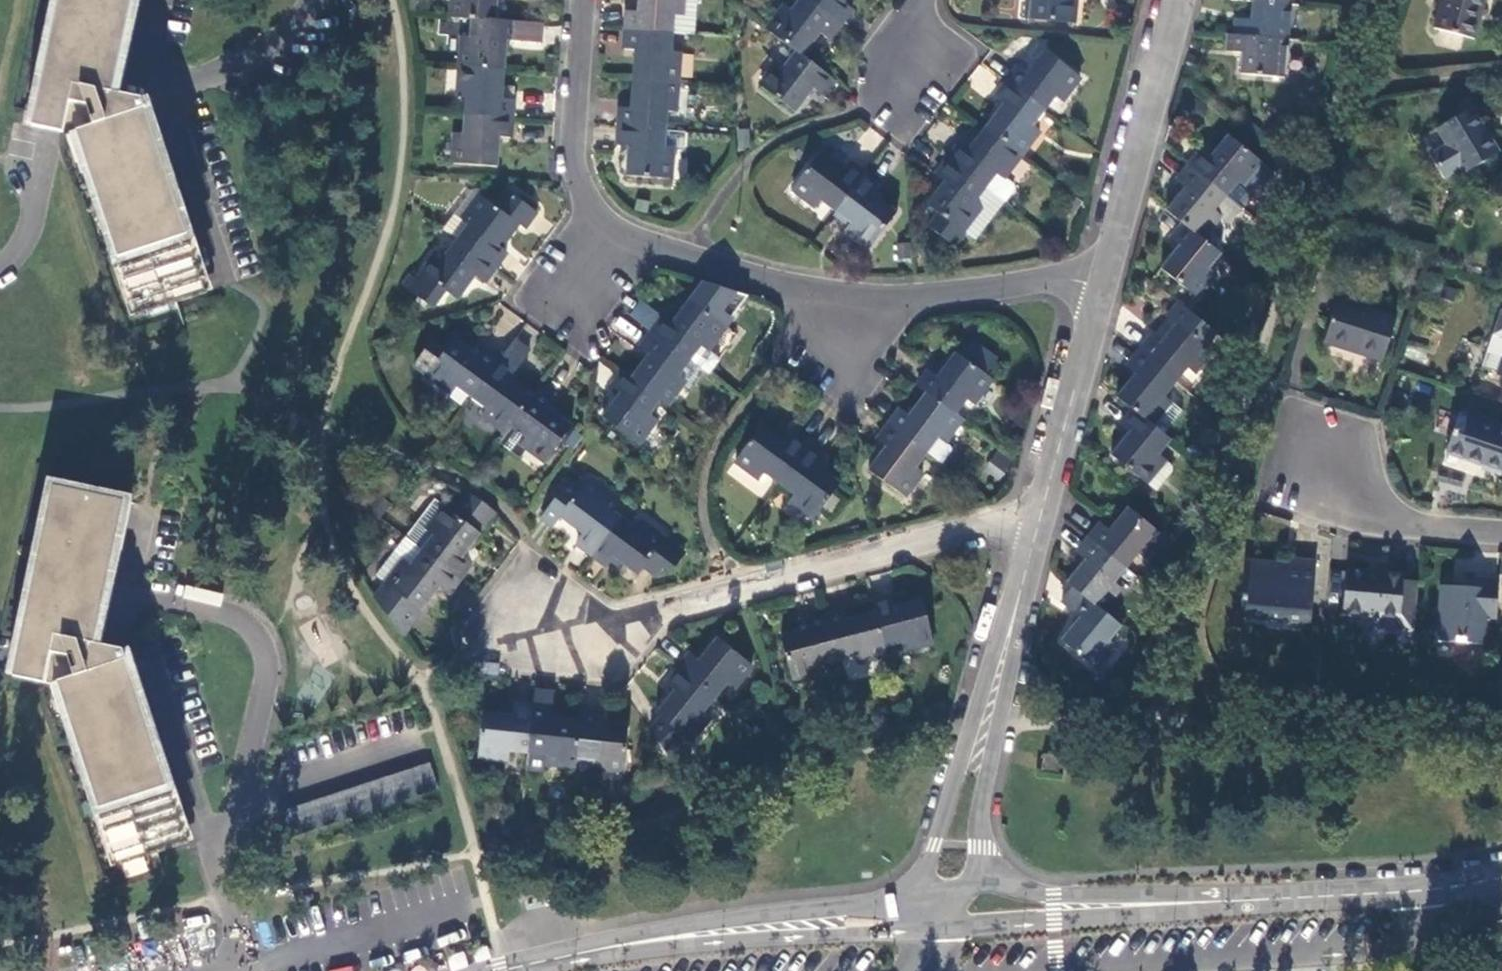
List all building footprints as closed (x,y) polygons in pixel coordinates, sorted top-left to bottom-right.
[(36,129),(50,132),(70,136),(78,134),(138,318),(207,296),(145,103),(117,97),(137,0),(63,0),(36,129)] [(450,19),(466,20),(495,23),(496,0),(451,0),(450,19)] [(681,0),(636,0),(635,11),(625,11),(624,31),(673,35),(674,14),(680,14),(681,0)] [(693,0),(681,0),(680,14),(674,14),(673,35),(690,36),(693,0)] [(765,29),(795,52),(800,56),(818,34),(825,38),(836,24),(804,0),(794,0),(787,9),(782,6),(765,29)] [(842,0),(804,0),(836,24),(847,9),(840,3),(842,0)] [(1027,18),(1072,22),(1074,1),(1074,0),(1029,0),(1027,18)] [(1433,31),(1474,43),(1485,0),(1442,0),(1433,31)] [(1232,22),(1232,38),(1286,42),(1290,7),(1252,3),(1250,24),(1232,22)] [(537,43),(538,26),(495,23),(466,20),(465,39),(459,39),(457,67),(502,71),(505,42),(537,43)] [(671,52),(673,35),(624,31),(622,49),(632,51),(630,80),(675,83),(677,53),(671,52)] [(1283,80),(1286,42),(1232,38),(1225,37),(1223,54),(1241,56),(1239,75),(1283,80)] [(820,96),(832,80),(800,56),(795,52),(782,67),(777,63),(760,85),(795,112),(813,91),(820,96)] [(1015,70),(1004,83),(1043,113),(1054,99),(1059,103),(1076,80),(1040,52),(1021,75),(1015,70)] [(501,87),(502,71),(457,67),(455,96),(462,97),(460,117),(509,120),(510,100),(500,99),(501,87)] [(673,112),(675,83),(630,80),(628,109),(618,109),(616,127),(666,131),(667,112),(673,112)] [(1031,128),(1043,113),(1004,83),(992,98),(999,104),(982,127),(1019,155),(1036,132),(1031,128)] [(511,88),(501,87),(500,99),(510,100),(511,88)] [(1497,155),(1470,111),(1437,131),(1446,146),(1430,157),(1444,181),(1461,171),(1464,175),(1497,155)] [(507,140),(509,120),(460,117),(459,135),(453,135),(451,163),(494,166),(497,139),(507,140)] [(664,149),(666,131),(616,127),(615,146),(626,148),(624,175),(669,179),(670,150),(664,149)] [(1000,179),(1019,155),(982,127),(963,150),(956,146),(945,160),(985,190),(996,176),(1000,179)] [(680,150),(681,132),(666,131),(664,149),(670,150),(680,150)] [(1199,152),(1189,165),(1226,196),(1237,182),(1242,186),(1260,164),(1226,136),(1206,159),(1199,152)] [(817,204),(833,216),(862,177),(847,166),(841,173),(817,156),(790,191),(813,210),(817,204)] [(972,206),(985,190),(945,160),(932,175),(940,181),(923,203),(935,213),(926,225),(951,244),(961,232),(977,210),(972,206)] [(1266,169),(1260,164),(1242,186),(1237,182),(1226,196),(1240,207),(1255,190),(1252,186),(1266,169)] [(1184,186),(1165,210),(1182,224),(1200,238),(1219,214),(1214,209),(1226,196),(1189,165),(1177,179),(1184,186)] [(996,176),(985,190),(1002,202),(1011,190),(1010,186),(1000,179),(996,176)] [(875,187),(862,177),(833,216),(846,225),(842,231),(865,248),(892,214),(868,195),(875,187)] [(1002,202),(985,190),(972,206),(977,210),(961,232),(973,240),(1002,202)] [(1208,245),(1240,207),(1226,196),(1214,209),(1219,214),(1200,238),(1208,245)] [(464,224),(452,239),(492,269),(503,254),(497,248),(513,225),(522,231),(534,215),(513,200),(511,202),(504,197),(494,211),(476,197),(458,220),(464,224)] [(1209,270),(1221,255),(1208,245),(1200,238),(1182,224),(1170,238),(1178,244),(1160,267),(1195,297),(1214,274),(1209,270)] [(481,284),(492,269),(452,239),(440,254),(436,250),(415,279),(407,274),(399,285),(432,309),(445,292),(457,301),(475,279),(481,284)] [(643,299),(629,310),(645,330),(659,319),(643,299)] [(664,320),(651,335),(690,364),(702,373),(706,377),(717,361),(706,352),(723,329),(688,301),(669,324),(664,320)] [(1396,322),(1339,304),(1325,345),(1383,365),(1396,322)] [(1150,338),(1138,352),(1177,384),(1189,370),(1193,373),(1211,350),(1177,322),(1158,345),(1150,338)] [(680,377),(690,364),(651,335),(642,347),(648,353),(629,378),(661,401),(666,405),(677,389),(684,380),(680,377)] [(453,389),(468,400),(499,360),(484,349),(477,356),(454,339),(444,352),(431,341),(411,366),(449,394),(453,389)] [(480,416),(504,434),(532,396),(508,379),(528,352),(513,341),(499,360),(468,400),(483,410),(480,416)] [(927,371),(915,387),(921,392),(955,416),(966,399),(972,403),(989,380),(984,376),(995,360),(970,341),(958,356),(953,353),(936,377),(927,371)] [(1135,373),(1116,396),(1133,410),(1151,425),(1170,402),(1165,398),(1177,384),(1138,352),(1126,365),(1135,373)] [(687,396),(702,373),(690,364),(680,377),(684,380),(677,389),(687,396)] [(652,414),(661,401),(629,378),(622,373),(612,387),(619,392),(602,414),(637,443),(656,418),(652,414)] [(553,400),(537,389),(532,396),(504,434),(497,444),(517,459),(525,448),(543,462),(571,426),(547,408),(553,400)] [(942,443),(960,420),(955,416),(921,392),(904,414),(898,410),(886,425),(925,454),(936,439),(942,443)] [(1181,411),(1170,402),(1151,425),(1163,435),(1181,411)] [(1159,455),(1170,441),(1163,435),(1151,425),(1133,410),(1122,424),(1130,431),(1111,453),(1146,481),(1165,460),(1159,455)] [(1460,416),(1447,455),(1483,468),(1482,472),(1498,477),(1501,466),(1501,431),(1460,416)] [(764,472),(779,483),(806,446),(792,435),(786,443),(763,425),(736,460),(759,478),(764,472)] [(914,468),(925,454),(886,425),(874,440),(881,445),(864,467),(902,496),(920,472),(914,468)] [(950,449),(942,443),(936,439),(925,454),(939,464),(950,449)] [(820,457),(806,446),(779,483),(793,493),(790,499),(814,517),(840,482),(816,464),(820,457)] [(574,543),(591,556),(619,517),(603,505),(607,499),(586,483),(580,490),(569,482),(542,518),(553,527),(558,519),(580,536),(574,543)] [(123,503),(51,488),(12,675),(44,684),(54,681),(115,866),(183,843),(121,651),(93,643),(123,503)] [(459,558),(492,513),(483,506),(472,498),(462,492),(446,512),(441,508),(424,530),(429,535),(417,551),(455,579),(467,563),(459,558)] [(431,501),(402,539),(417,551),(429,535),(424,530),(441,508),(431,501)] [(1100,525),(1088,539),(1127,570),(1138,557),(1142,561),(1161,539),(1125,509),(1107,531),(1100,525)] [(635,528),(619,517),(591,556),(605,567),(611,559),(634,576),(641,567),(654,576),(661,567),(667,572),(681,554),(639,523),(635,528)] [(373,575),(384,584),(401,562),(406,565),(417,551),(402,539),(400,538),(373,575)] [(1083,560),(1065,582),(1074,589),(1103,612),(1120,590),(1115,586),(1127,570),(1088,539),(1075,553),(1083,560)] [(384,584),(373,599),(379,608),(400,636),(437,589),(444,594),(455,579),(417,551),(406,565),(401,562),(384,584)] [(1310,625),(1316,566),(1290,565),(1290,568),(1247,565),(1242,604),(1247,605),(1247,614),(1286,618),(1286,623),(1310,625)] [(1405,578),(1349,573),(1344,616),(1401,620),(1405,578)] [(1466,590),(1443,589),(1439,643),(1485,646),(1487,622),(1497,623),(1500,584),(1466,581),(1466,590)] [(1109,643),(1122,628),(1103,612),(1074,589),(1061,604),(1080,620),(1061,643),(1096,670),(1114,648),(1109,643)] [(887,597),(870,602),(872,613),(881,648),(900,643),(901,650),(930,643),(918,601),(890,607),(887,597)] [(855,663),(884,655),(881,648),(872,613),(843,619),(841,610),(824,615),(836,660),(852,656),(855,663)] [(1246,620),(1286,623),(1286,618),(1247,614),(1246,620)] [(817,664),(836,660),(824,615),(805,619),(807,629),(780,637),(790,681),(818,673),(817,664)] [(687,655),(677,668),(714,699),(725,686),(730,689),(749,667),(715,639),(695,661),(687,655)] [(658,717),(648,730),(668,757),(684,737),(689,740),(707,718),(702,713),(714,699),(677,668),(663,683),(671,690),(653,712),(658,717)] [(551,697),(533,695),(532,710),(526,756),(543,758),(543,764),(574,768),(574,761),(578,724),(547,721),(551,697)] [(507,754),(526,756),(532,710),(513,707),(511,717),(482,714),(477,757),(506,761),(507,754)] [(597,716),(579,714),(578,724),(574,761),(592,763),(591,769),(621,772),(625,728),(596,725),(597,716)] [(1061,758),(1044,753),(1040,769),(1057,774),(1061,758)] [(281,840),(433,792),(425,766),(273,813),(281,840)]
